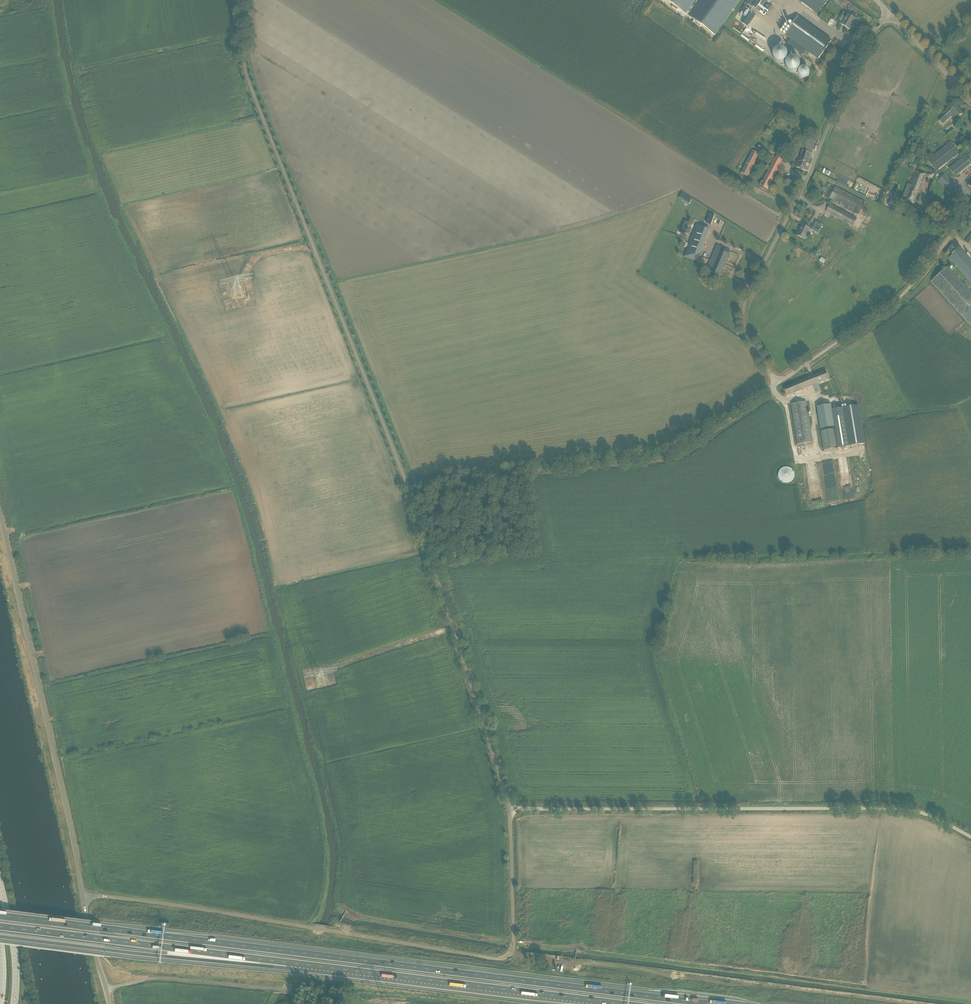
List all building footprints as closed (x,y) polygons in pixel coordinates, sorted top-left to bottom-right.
[(685,12),(694,0),(668,0),(685,12)] [(716,34),(735,8),(723,0),(703,0),(691,16),(716,34)] [(741,0),(723,0),(735,8),(741,0)] [(745,2),(759,12),(767,2),(765,0),(747,0),(745,2)] [(801,3),(814,12),(818,15),(820,11),(828,0),(803,0),(801,3)] [(851,17),(844,13),(842,16),(846,18),(841,25),(845,27),(849,29),(854,22),(858,24),(861,19),(853,14),(851,17)] [(750,27),(756,17),(751,14),(745,24),(750,27)] [(799,17),(785,35),(818,59),(832,41),(799,17)] [(775,62),(792,60),(791,47),(774,50),(775,62)] [(812,67),(804,67),(804,58),(792,58),(791,70),(799,70),(799,77),(812,77),(812,67)] [(956,106),(952,109),(948,113),(946,115),(945,115),(939,121),(943,125),(952,116),(954,114),(957,118),(959,117),(963,113),(956,106)] [(808,171),(810,165),(808,164),(809,163),(811,157),(811,154),(816,141),(807,138),(799,160),(798,160),(795,167),(808,171)] [(792,140),(783,148),(786,151),(795,143),(792,140)] [(936,171),(954,158),(954,159),(959,155),(959,154),(961,152),(952,141),(928,160),(936,171)] [(760,154),(753,150),(741,173),(748,176),(760,154)] [(950,168),(956,176),(969,166),(970,165),(970,162),(965,155),(950,168)] [(775,157),(760,186),(768,190),(783,161),(775,157)] [(922,184),(926,175),(918,171),(905,199),(914,203),(923,184),(922,184)] [(963,192),(960,189),(943,175),(938,180),(954,195),(958,198),(963,192)] [(835,187),(829,199),(834,201),(833,203),(858,215),(865,202),(835,187)] [(679,198),(689,205),(692,200),(682,193),(679,198)] [(891,198),(888,204),(895,207),(898,201),(891,198)] [(826,212),(853,226),(857,218),(830,204),(826,212)] [(710,213),(707,222),(706,223),(711,225),(711,224),(714,215),(710,213)] [(685,233),(689,222),(684,220),(680,231),(685,233)] [(818,234),(823,225),(816,221),(811,230),(818,234)] [(697,224),(695,230),(698,231),(708,235),(710,229),(700,225),(697,224)] [(797,235),(801,238),(805,239),(810,229),(802,225),(797,235)] [(701,253),(708,235),(698,231),(695,230),(688,248),(691,250),(701,253)] [(707,269),(711,271),(708,278),(718,282),(731,252),(722,248),(721,251),(713,248),(708,259),(711,260),(707,269)] [(961,249),(961,248),(949,258),(970,281),(970,282),(970,260),(961,249)] [(931,282),(963,317),(970,326),(970,293),(948,267),(931,282)] [(783,388),(785,392),(786,395),(829,379),(826,371),(808,377),(783,388)] [(813,442),(806,401),(791,404),(798,444),(813,442)] [(821,429),(834,427),(831,405),(817,407),(821,429)] [(858,405),(832,409),(839,448),(864,444),(858,405)] [(838,448),(835,429),(821,431),(824,450),(838,448)] [(839,462),(842,485),(852,484),(849,461),(839,462)] [(792,478),(792,477),(792,475),(791,474),(791,473),(790,472),(789,471),(787,470),(786,470),(785,470),(784,470),(782,470),(781,471),(780,472),(779,473),(778,474),(778,476),(778,477),(778,478),(779,479),(779,480),(780,482),(781,482),(783,483),(784,483),(785,483),(786,483),(788,483),(789,482),(790,481),(791,480),(791,479),(792,478)]
